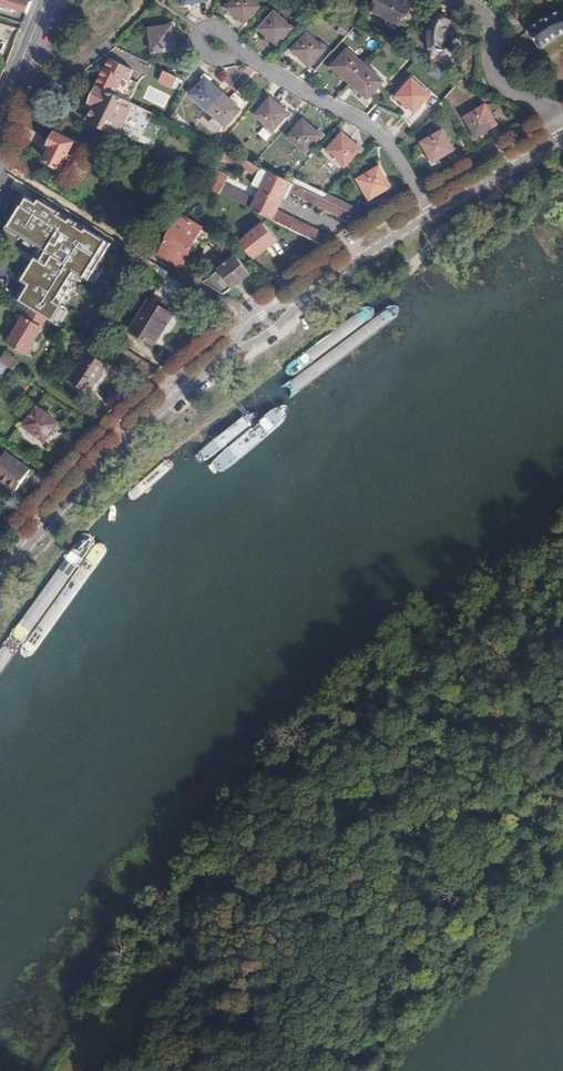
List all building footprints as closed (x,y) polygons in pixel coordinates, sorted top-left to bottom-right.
[(28,12),(32,2),(32,1),(28,0),(0,0),(0,4),(3,5),(2,9),(13,12),(14,8),(28,12)] [(228,7),(245,23),(261,6),(254,0),(234,0),(228,7)] [(370,9),(399,24),(410,3),(403,0),(375,0),(370,9)] [(528,28),(540,47),(551,40),(559,34),(562,32),(562,9),(549,14),(528,28)] [(277,12),(262,28),(279,44),(295,28),(277,12)] [(442,51),(444,53),(446,54),(449,54),(451,53),(453,52),(454,49),(454,46),(453,44),(451,42),(449,41),(446,41),(445,35),(444,28),(444,19),(429,19),(428,34),(429,43),(432,54),(442,51)] [(150,30),(153,53),(177,49),(173,25),(150,30)] [(293,49),(311,65),(327,49),(309,33),(293,49)] [(349,50),(334,67),(351,83),(367,66),(349,50)] [(105,65),(97,84),(117,94),(122,81),(126,74),(105,65)] [(351,83),(369,98),(384,82),(367,66),(351,83)] [(166,71),(161,81),(175,89),(180,78),(166,71)] [(207,78),(191,96),(209,111),(225,93),(207,78)] [(398,95),(416,112),(432,95),(414,79),(398,95)] [(127,84),(122,81),(117,94),(121,96),(127,84)] [(95,103),(88,118),(117,132),(118,130),(133,138),(134,136),(139,138),(152,111),(121,96),(117,94),(97,84),(89,100),(95,103)] [(236,92),(231,98),(235,102),(240,96),(236,92)] [(225,93),(209,111),(215,117),(211,122),(220,131),(225,125),(227,127),(243,109),(235,102),(231,98),(225,93)] [(272,97),(256,115),(274,131),(290,113),(272,97)] [(465,117),(477,137),(498,125),(486,105),(465,117)] [(289,137),(308,153),(323,136),(305,120),(289,137)] [(422,142),(434,162),(455,150),(443,130),(422,142)] [(343,133),(328,150),(346,166),(361,149),(343,133)] [(53,153),(45,167),(59,175),(67,161),(74,150),(57,141),(51,152),(53,153)] [(222,158),(264,179),(268,171),(255,164),(227,149),(222,158)] [(74,150),(67,161),(71,163),(77,152),(74,150)] [(9,164),(28,175),(32,169),(13,157),(9,164)] [(459,171),(472,165),(469,159),(456,165),(459,171)] [(360,179),(371,199),(392,187),(380,166),(360,179)] [(253,210),(323,245),(332,239),(278,211),(289,191),(355,223),(364,218),(327,199),(291,182),(271,172),(257,201),(253,210)] [(204,185),(219,193),(223,184),(212,178),(209,184),(205,182),(204,185)] [(16,234),(113,293),(134,259),(138,252),(18,179),(16,195),(29,203),(12,231),(16,234)] [(243,203),(247,195),(234,190),(231,198),(243,203)] [(191,191),(182,208),(189,212),(198,194),(191,191)] [(248,196),(243,205),(253,210),(257,201),(248,196)] [(180,213),(160,253),(182,267),(203,227),(180,213)] [(241,240),(253,257),(261,252),(262,253),(278,241),(265,223),(241,240)] [(134,259),(143,264),(147,258),(138,252),(134,259)] [(239,254),(206,281),(210,284),(225,294),(251,273),(239,254)] [(42,297),(34,310),(42,314),(50,301),(42,297)] [(58,325),(75,335),(78,337),(86,324),(50,301),(42,314),(48,318),(58,325)] [(23,317),(9,342),(27,354),(36,339),(43,328),(42,327),(46,322),(48,318),(42,314),(34,310),(30,307),(25,316),(23,317)] [(146,309),(138,320),(139,321),(133,330),(155,343),(161,334),(162,335),(169,323),(146,309)] [(48,318),(46,322),(56,329),(58,325),(48,318)] [(114,348),(110,356),(117,361),(122,353),(114,348)] [(117,361),(148,379),(158,371),(124,349),(122,353),(117,361)] [(107,365),(88,353),(70,379),(89,392),(107,365)] [(1,377),(8,366),(0,361),(0,376),(1,377)] [(27,427),(42,438),(47,441),(60,423),(40,409),(27,427)] [(17,490),(31,469),(5,452),(0,460),(0,479),(17,490)] [(25,515),(10,531),(18,538),(33,522),(25,515)]
